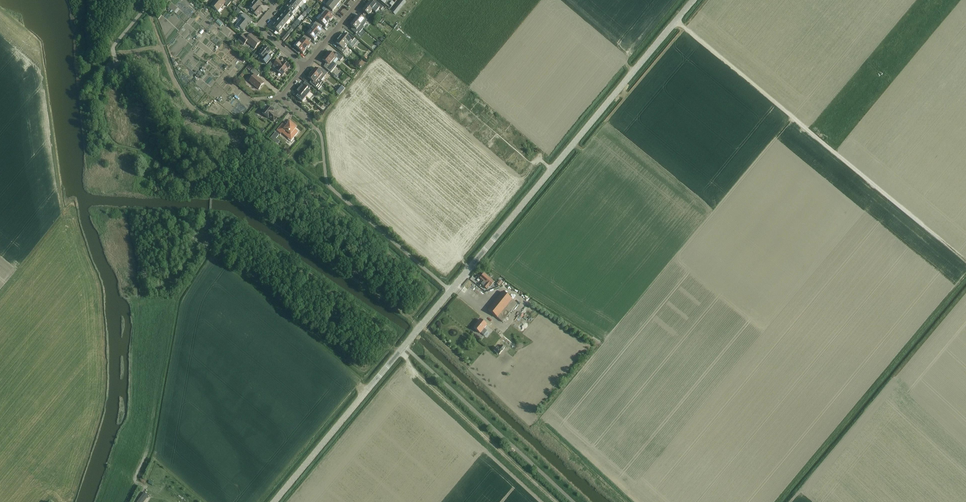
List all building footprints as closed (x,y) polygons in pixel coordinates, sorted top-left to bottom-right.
[(231,2),(228,0),(223,0),(222,0),(216,0),(211,6),(218,12),(224,4),(227,7),(231,2)] [(261,11),(259,10),(259,8),(262,5),(256,0),(249,8),(252,10),(251,10),(251,12),(257,16),(261,11)] [(394,9),(398,12),(406,3),(403,0),(402,0),(398,4),(394,9)] [(295,11),(299,7),(292,1),(289,5),(295,11)] [(332,12),(336,7),(330,2),(326,6),(332,12)] [(374,3),(371,2),(367,7),(372,11),(375,14),(380,9),(381,10),(383,8),(375,2),(374,3)] [(292,15),(295,11),(289,5),(285,10),(287,11),(292,15)] [(368,16),(372,11),(367,7),(362,12),(365,14),(363,16),(368,20),(370,17),(368,16)] [(332,14),(327,9),(325,12),(326,13),(322,17),(329,23),(330,21),(330,22),(333,18),(330,16),(332,14)] [(293,16),(292,15),(287,11),(283,15),(290,20),(293,16)] [(244,31),(250,24),(247,22),(247,21),(250,19),(244,14),(241,18),(242,19),(235,26),(239,30),(240,28),(244,31)] [(286,25),(290,20),(283,15),(280,19),(286,25)] [(366,22),(368,20),(363,16),(361,18),(359,16),(355,21),(360,26),(363,28),(367,23),(366,22)] [(328,24),(329,23),(322,17),(318,21),(317,20),(315,23),(321,27),(323,25),(325,27),(328,24)] [(288,26),(286,25),(280,19),(276,23),(283,29),(285,26),(287,28),(288,26)] [(363,28),(360,26),(355,21),(350,26),(353,28),(351,30),(356,34),(358,32),(359,33),(363,28)] [(321,27),(315,23),(314,22),(312,23),(314,25),(313,25),(314,26),(311,30),(318,36),(319,35),(322,32),(321,32),(319,30),(321,27)] [(279,33),(283,29),(276,23),(273,27),(279,33)] [(317,37),(318,36),(311,30),(307,35),(306,34),(304,36),(310,41),(312,39),(314,41),(317,38),(317,37)] [(290,34),(288,33),(287,32),(283,37),(281,40),(283,42),(290,34)] [(340,39),(347,45),(349,42),(351,44),(355,39),(350,35),(348,38),(344,34),(342,36),(340,39)] [(255,49),(260,43),(251,35),(248,39),(244,35),(238,41),(244,46),(247,42),(255,49)] [(308,43),(310,41),(304,36),(302,39),(303,40),(299,44),(306,50),(307,49),(308,49),(310,45),(308,43)] [(338,41),(336,44),(340,47),(338,50),(343,54),(347,49),(345,48),(347,45),(340,39),(338,41)] [(305,51),(306,50),(299,44),(296,48),(295,48),(293,50),(298,55),(300,52),(303,54),(303,55),(306,51),(305,51)] [(267,56),(271,52),(265,46),(258,54),(263,58),(261,60),(267,64),(268,64),(269,62),(271,59),(267,56)] [(326,56),(333,62),(336,58),(340,61),(343,58),(337,53),(334,56),(329,52),(326,56)] [(337,65),(333,62),(326,56),(322,60),(327,65),(324,68),(331,73),(337,65)] [(282,75),(283,76),(290,67),(284,62),(282,64),(278,60),(274,66),(273,67),(277,71),(280,73),(280,74),(281,75),(282,75)] [(311,73),(319,79),(321,76),(324,78),(328,73),(322,69),(319,72),(315,68),(311,73)] [(260,74),(253,69),(250,72),(254,76),(249,82),(259,90),(264,84),(257,78),(260,74)] [(317,82),(319,79),(311,73),(308,78),(312,81),(310,83),(315,88),(319,84),(317,82)] [(303,94),(307,97),(311,93),(308,91),(311,87),(305,82),(303,85),(302,84),(298,88),(304,93),(303,94)] [(302,103),(307,97),(303,94),(304,93),(298,88),(295,92),(296,93),(294,96),(302,103)] [(267,107),(262,113),(268,119),(269,118),(274,122),(278,117),(273,113),(274,112),(267,107)] [(282,124),(277,131),(281,134),(282,132),(283,133),(283,134),(288,139),(291,142),(294,139),(293,138),(298,133),(294,130),(295,129),(294,128),(296,127),(289,121),(286,125),(288,126),(286,128),(282,124)] [(276,133),(270,139),(274,142),(279,135),(276,133)] [(481,284),(487,289),(489,286),(490,287),(494,282),(484,274),(480,278),(484,281),(481,284)] [(503,292),(488,311),(502,322),(517,304),(503,292)] [(484,329),(487,325),(480,320),(474,328),(480,334),(480,333),(484,336),(487,331),(484,329)] [(499,355),(505,347),(502,344),(499,349),(497,347),(494,351),(499,355)]
